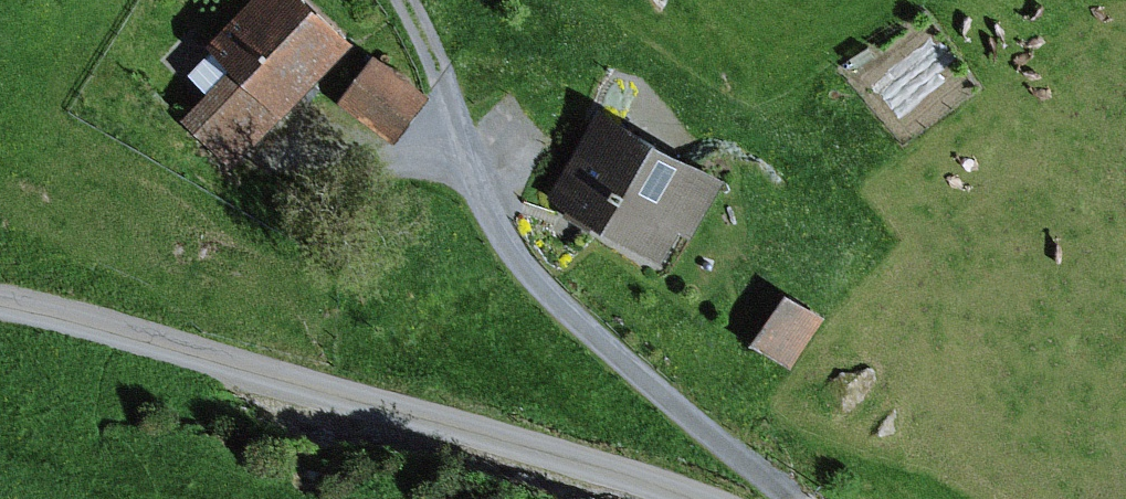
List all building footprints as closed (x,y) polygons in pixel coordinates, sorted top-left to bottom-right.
[(326,0),(249,0),(215,35),(221,41),(193,70),(212,88),(188,113),(236,160),(359,32),(326,0)] [(435,92),(381,53),(346,100),(400,140),(435,92)] [(732,174),(609,99),(555,184),(668,254),(686,226),(696,232),(732,174)] [(831,312),(794,286),(757,338),(794,365),(831,312)]
